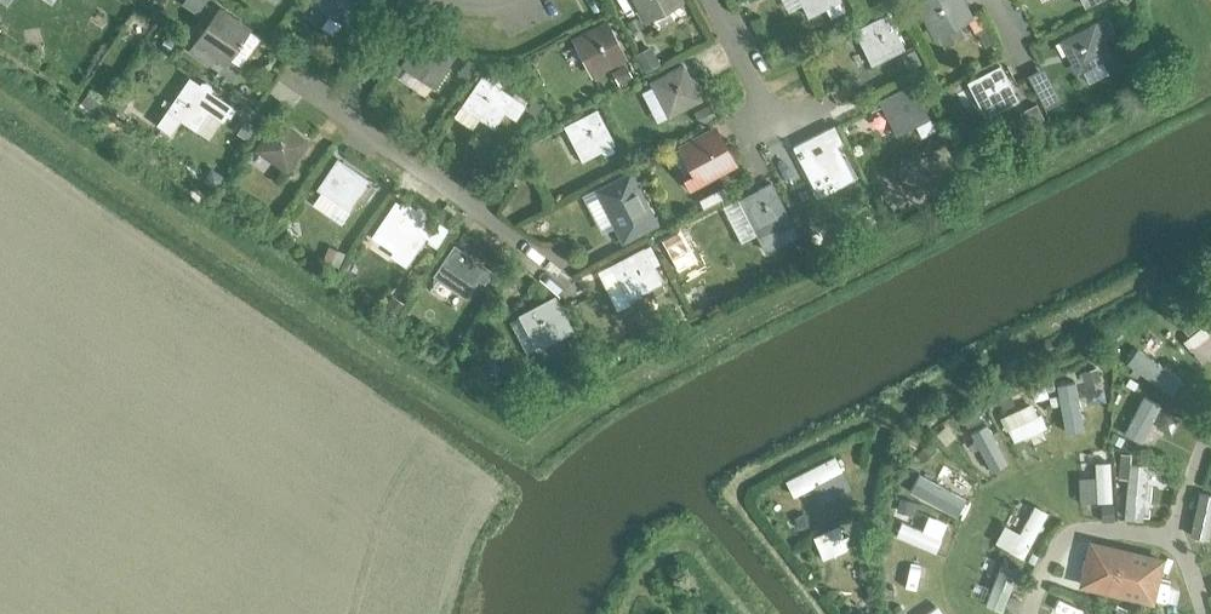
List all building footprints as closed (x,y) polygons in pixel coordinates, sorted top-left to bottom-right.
[(196,14),(206,0),(184,0),(181,3),(196,14)] [(333,33),(356,0),(315,0),(313,4),(331,17),(324,27),(333,33)] [(678,0),(642,0),(650,15),(678,0)] [(808,16),(839,0),(799,0),(808,16)] [(970,18),(960,0),(925,0),(918,4),(924,16),(930,13),(940,33),(970,18)] [(217,9),(195,42),(207,50),(210,45),(228,57),(239,65),(258,38),(247,30),(217,9)] [(856,36),(871,66),(903,50),(886,16),(873,22),(875,26),(856,36)] [(1081,71),(1110,56),(1101,38),(1114,31),(1107,17),(1059,42),(1066,54),(1071,52),(1081,71)] [(576,44),(591,73),(623,57),(605,22),(593,28),(596,34),(576,44)] [(404,66),(431,85),(451,55),(420,34),(412,45),(417,48),(404,66)] [(653,86),(668,116),(700,99),(682,65),(669,72),(672,77),(653,86)] [(968,87),(983,117),(1016,100),(998,66),(985,73),(987,77),(968,87)] [(503,111),(515,119),(525,105),(481,75),(473,86),(478,89),(465,108),(492,126),(503,111)] [(167,109),(156,124),(170,134),(180,119),(197,130),(209,112),(220,120),(223,121),(227,115),(229,117),(235,108),(211,91),(212,89),(211,85),(205,82),(201,82),(199,85),(188,78),(167,109)] [(880,106),(895,135),(928,118),(910,84),(897,91),(900,96),(880,106)] [(694,110),(700,124),(716,117),(709,103),(694,110)] [(566,130),(581,160),(613,144),(596,110),(583,117),(585,121),(566,130)] [(259,152),(286,171),(306,142),(274,119),(266,130),(271,134),(259,152)] [(832,125),(792,146),(809,178),(828,168),(837,185),(852,178),(835,144),(841,141),(832,125)] [(686,151),(701,179),(732,163),(715,130),(702,137),(704,141),(686,151)] [(332,173),(320,191),(348,212),(360,195),(366,200),(374,188),(365,182),(367,180),(335,158),(327,170),(332,173)] [(637,188),(643,184),(637,171),(630,175),(629,173),(606,184),(608,189),(599,194),(622,239),(655,222),(637,188)] [(759,194),(740,204),(755,233),(764,252),(796,235),(787,217),(769,183),(756,190),(759,194)] [(439,223),(434,230),(393,202),(386,213),(390,216),(377,234),(405,253),(419,232),(429,238),(427,241),(437,247),(449,229),(439,223)] [(437,277),(463,295),(483,266),(452,244),(444,256),(449,259),(437,277)] [(612,269),(603,274),(612,291),(621,286),(628,299),(646,289),(649,295),(662,288),(659,283),(659,282),(642,248),(630,254),(632,259),(612,269)] [(519,315),(509,320),(525,351),(540,344),(569,329),(553,297),(519,315)] [(483,369),(495,377),(502,367),(490,358),(483,369)] [(1078,585),(1153,603),(1164,557),(1088,539),(1078,585)]
